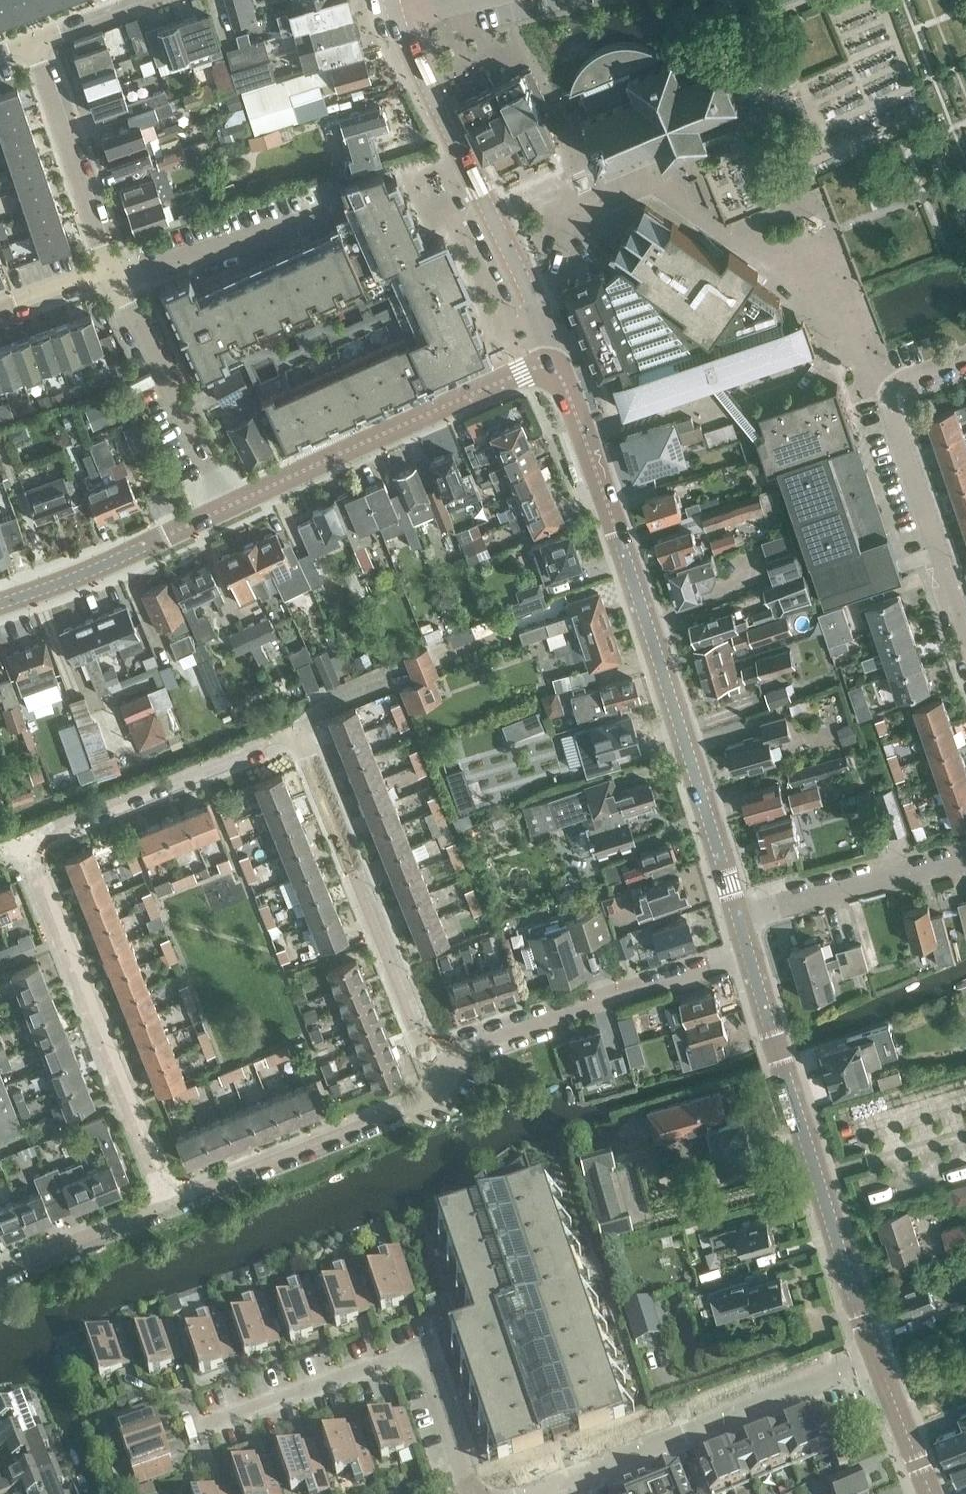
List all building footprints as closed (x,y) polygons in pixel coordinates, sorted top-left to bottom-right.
[(18,18),(11,0),(0,0),(0,24),(18,18)] [(18,18),(40,9),(37,0),(11,0),(18,18)] [(40,9),(63,1),(62,0),(37,0),(40,9)] [(234,25),(257,18),(252,0),(227,0),(234,25)] [(277,13),(282,33),(293,30),(293,29),(352,13),(348,0),(323,0),(277,13)] [(303,6),(323,0),(292,0),(294,8),(303,6)] [(187,51),(191,64),(222,53),(207,11),(177,21),(187,51)] [(293,29),(293,30),(298,49),(314,44),(357,32),(357,31),(358,30),(358,29),(358,28),(358,27),(358,26),(358,25),(358,24),(356,24),(355,20),(357,19),(356,18),(355,17),(355,16),(354,15),(353,14),(352,14),(352,13),(293,29)] [(146,32),(156,62),(187,51),(177,21),(146,32)] [(264,39),(261,27),(237,34),(235,35),(239,46),(264,39)] [(141,29),(130,33),(137,54),(149,50),(141,29)] [(77,53),(73,54),(80,74),(112,63),(105,43),(102,32),(73,41),(77,53)] [(314,44),(298,49),(303,67),(319,63),(362,51),(357,32),(314,44)] [(239,46),(226,50),(231,67),(269,57),(264,39),(239,46)] [(558,96),(562,107),(579,100),(586,115),(584,116),(596,146),(604,164),(657,142),(664,161),(697,148),(707,144),(706,142),(735,131),(727,110),(737,106),(721,64),(692,76),(685,57),(673,61),(672,59),(665,61),(662,54),(663,53),(663,52),(660,54),(655,51),(653,49),(650,48),(644,46),(642,45),(636,44),(633,43),(627,43),(621,43),(615,44),(609,46),(606,47),(601,50),(596,53),(592,55),(590,57),(588,59),(586,61),(582,66),(580,68),(578,71),(577,73),(576,76),(575,79),(574,82),(573,84),(572,87),(571,90),(558,96)] [(330,66),(333,77),(336,89),(370,79),(364,56),(330,66)] [(151,59),(141,63),(145,74),(155,71),(151,59)] [(232,71),(231,72),(234,82),(237,91),(275,79),(270,60),(232,71)] [(112,63),(80,74),(87,94),(119,83),(112,63)] [(329,63),(241,91),(254,133),(327,110),(318,81),(333,77),(330,66),(329,63)] [(522,73),(459,103),(485,155),(492,151),(501,168),(531,153),(532,155),(556,143),(540,110),(549,106),(532,70),(523,74),(522,73)] [(234,82),(217,87),(220,96),(225,95),(237,91),(234,82)] [(119,83),(87,94),(93,114),(103,110),(107,121),(126,114),(153,105),(167,100),(164,89),(126,102),(119,83)] [(209,84),(200,87),(201,89),(205,101),(214,98),(220,96),(217,87),(211,90),(209,84)] [(201,89),(182,95),(187,108),(205,101),(201,89)] [(24,113),(17,90),(0,95),(0,121),(24,113)] [(231,111),(243,107),(237,91),(225,95),(231,111)] [(380,162),(371,131),(386,127),(379,104),(336,117),(336,118),(329,120),(327,122),(329,130),(332,132),(340,129),(348,157),(343,164),(345,172),(380,162)] [(129,124),(100,134),(107,153),(107,154),(144,141),(154,137),(147,120),(157,116),(153,105),(126,114),(126,115),(129,124)] [(228,114),(224,121),(225,124),(231,122),(245,117),(246,117),(243,107),(227,112),(228,114)] [(0,121),(0,137),(2,145),(32,135),(24,113),(0,121)] [(245,117),(231,122),(235,137),(249,133),(245,117)] [(178,122),(165,127),(167,133),(175,130),(180,128),(178,122)] [(281,140),(277,127),(250,136),(253,149),(281,140)] [(32,135),(2,145),(10,167),(39,157),(32,135)] [(144,141),(107,154),(114,172),(151,159),(150,158),(155,156),(158,167),(185,158),(185,157),(181,146),(160,154),(154,137),(144,141)] [(202,160),(200,152),(185,157),(185,158),(187,165),(202,160)] [(39,157),(10,167),(18,189),(47,179),(39,157)] [(352,212),(334,220),(336,224),(339,232),(338,233),(368,297),(368,299),(388,290),(403,325),(403,324),(407,328),(410,335),(405,338),(424,382),(425,383),(432,380),(432,382),(446,375),(446,374),(454,371),(454,372),(468,366),(468,364),(476,361),(477,362),(491,356),(484,342),(483,342),(479,333),(480,333),(474,319),(473,319),(469,310),(470,310),(464,296),(463,296),(459,287),(465,284),(443,236),(425,244),(421,235),(422,235),(416,221),(414,221),(410,212),(412,212),(405,198),(404,198),(400,189),(401,189),(395,175),(393,175),(389,166),(381,169),(381,168),(338,181),(352,212)] [(136,182),(119,188),(126,210),(160,198),(150,169),(134,175),(136,182)] [(25,212),(54,202),(47,179),(18,189),(25,212)] [(236,194),(232,184),(217,189),(221,200),(236,194)] [(160,198),(126,210),(134,232),(156,225),(157,229),(158,230),(182,222),(180,216),(168,221),(160,198)] [(54,202),(25,212),(30,226),(27,227),(29,235),(33,234),(62,224),(54,202)] [(604,270),(564,287),(601,375),(624,368),(629,384),(637,407),(649,403),(681,392),(713,381),(722,378),(791,355),(803,351),(795,328),(793,320),(786,323),(784,315),(786,314),(780,298),(753,278),(724,258),(720,255),(698,240),(695,237),(673,222),(672,223),(646,205),(611,254),(625,263),(607,277),(604,270)] [(193,219),(190,209),(179,213),(180,216),(182,222),(185,221),(193,219)] [(62,224),(33,234),(41,257),(70,247),(62,224)] [(188,274),(157,288),(200,378),(227,366),(216,340),(226,336),(227,338),(342,288),(349,305),(366,298),(368,297),(338,233),(339,232),(336,224),(335,224),(328,227),(329,230),(318,235),(300,242),(300,243),(292,247),(292,246),(274,254),(265,258),(248,266),(239,270),(221,278),(222,278),(213,282),(203,286),(195,290),(188,274)] [(11,244),(2,247),(6,258),(15,255),(11,244)] [(89,314),(69,321),(84,363),(93,360),(90,351),(98,348),(100,355),(103,353),(106,361),(117,357),(109,333),(98,337),(89,314)] [(69,321),(50,329),(61,361),(64,367),(82,360),(83,363),(84,363),(69,321)] [(50,329),(30,336),(42,368),(57,363),(61,361),(50,329)] [(10,343),(22,375),(42,368),(30,336),(10,343)] [(404,336),(261,399),(267,411),(283,448),(284,447),(301,440),(301,439),(311,435),(329,427),(338,423),(356,415),(365,411),(366,411),(384,403),(383,403),(393,398),(393,399),(417,388),(425,384),(425,383),(424,382),(405,338),(404,336)] [(0,347),(0,377),(2,383),(22,376),(22,375),(10,343),(0,347)] [(211,382),(221,401),(248,387),(238,368),(211,382)] [(722,378),(713,381),(724,394),(759,437),(765,455),(769,469),(770,469),(778,466),(826,603),(903,577),(899,565),(851,423),(838,384),(760,410),(751,413),(751,414),(733,392),(722,378)] [(82,385),(70,389),(73,396),(84,392),(82,385)] [(62,391),(51,395),(54,402),(65,398),(62,391)] [(48,394),(38,398),(41,407),(52,403),(48,394)] [(23,401),(20,407),(23,413),(34,410),(30,399),(23,401)] [(104,403),(85,410),(93,428),(112,421),(104,403)] [(928,416),(928,417),(929,417),(932,425),(931,426),(936,441),(964,431),(959,418),(965,416),(965,404),(928,416)] [(0,410),(0,421),(10,417),(7,408),(0,410)] [(252,414),(228,427),(247,462),(271,449),(253,413),(252,414)] [(69,428),(76,425),(73,416),(66,418),(69,428)] [(692,417),(677,421),(680,431),(695,426),(692,417)] [(123,428),(133,449),(141,446),(149,442),(151,441),(142,420),(123,428)] [(476,451),(469,454),(474,464),(480,461),(498,454),(528,441),(519,421),(488,434),(494,447),(491,449),(489,445),(476,451)] [(674,422),(626,437),(639,479),(654,475),(652,467),(684,457),(674,422)] [(732,422),(705,431),(710,446),(737,437),(732,422)] [(24,423),(6,429),(11,441),(25,436),(27,432),(24,423)] [(699,428),(678,434),(682,447),(703,440),(699,428)] [(936,441),(937,441),(940,449),(939,449),(944,464),(965,457),(965,438),(964,431),(936,441)] [(541,435),(534,438),(537,445),(544,442),(541,435)] [(88,444),(91,451),(117,512),(138,503),(125,474),(116,478),(109,463),(115,461),(105,436),(88,444)] [(499,468),(489,472),(492,479),(536,460),(528,441),(498,454),(503,466),(499,468)] [(149,442),(141,446),(154,475),(162,471),(149,442)] [(476,451),(473,442),(465,445),(469,454),(476,451)] [(97,521),(117,512),(91,451),(82,455),(95,486),(84,491),(97,521)] [(451,453),(430,461),(448,508),(480,496),(470,471),(460,475),(451,453)] [(944,464),(944,465),(945,464),(948,472),(947,473),(952,487),(965,483),(965,457),(944,464)] [(761,458),(751,461),(755,474),(765,471),(761,458)] [(536,460),(492,479),(494,484),(496,490),(507,485),(506,482),(509,480),(514,492),(515,492),(545,479),(536,460)] [(414,466),(393,475),(403,499),(412,522),(413,521),(434,512),(440,528),(452,523),(436,485),(424,490),(414,466)] [(43,483),(55,515),(74,508),(73,505),(81,502),(71,478),(64,480),(63,476),(43,483)] [(773,478),(765,481),(768,490),(776,488),(773,478)] [(510,504),(503,507),(508,518),(553,498),(545,479),(515,492),(506,496),(510,504)] [(10,558),(7,549),(24,544),(3,480),(0,481),(0,561),(10,558)] [(382,480),(363,488),(376,521),(388,516),(394,529),(404,525),(412,522),(403,499),(394,503),(393,504),(382,480)] [(55,515),(43,483),(24,490),(35,522),(55,515)] [(952,487),(952,488),(953,488),(956,496),(955,496),(960,511),(965,509),(965,483),(952,487)] [(339,499),(335,501),(348,527),(345,528),(353,547),(364,572),(374,567),(364,542),(371,539),(366,526),(368,525),(376,521),(363,488),(354,492),(349,494),(348,491),(338,495),(339,499)] [(777,488),(704,512),(710,529),(783,505),(777,488)] [(646,501),(653,523),(682,514),(675,492),(646,501)] [(718,496),(700,502),(703,511),(721,505),(718,496)] [(553,498),(508,518),(513,528),(524,524),(522,520),(526,518),(532,532),(562,518),(553,498)] [(315,516),(297,524),(309,551),(297,556),(310,584),(321,579),(311,555),(340,542),(336,532),(345,528),(348,527),(335,501),(334,501),(333,501),(324,505),(312,510),(315,516)] [(700,502),(686,506),(689,515),(703,511),(700,502)] [(467,527),(456,532),(460,542),(472,537),(467,527)] [(667,563),(706,550),(703,541),(697,543),(693,529),(658,540),(663,555),(664,555),(667,563)] [(264,537),(257,541),(271,570),(276,582),(283,596),(293,592),(310,584),(298,560),(291,564),(275,531),(272,533),(271,531),(263,535),(264,537)] [(568,531),(529,544),(541,581),(561,575),(559,569),(578,562),(577,559),(580,557),(577,549),(574,548),(568,531)] [(472,537),(460,542),(469,563),(489,555),(480,533),(472,537)] [(738,545),(734,534),(711,541),(715,552),(738,545)] [(237,548),(236,548),(237,550),(238,549),(257,593),(260,591),(262,597),(270,593),(268,588),(262,574),(271,570),(257,541),(256,539),(237,548)] [(221,558),(218,559),(232,588),(241,584),(247,597),(257,593),(238,549),(237,550),(229,554),(228,552),(220,556),(221,558)] [(804,571),(798,552),(770,560),(777,580),(804,571)] [(713,555),(669,569),(680,605),(703,597),(696,575),(717,568),(713,555)] [(189,571),(201,598),(212,593),(217,604),(224,601),(207,563),(189,571)] [(199,642),(216,634),(210,618),(204,616),(198,618),(196,613),(192,603),(201,598),(189,571),(170,580),(199,642)] [(354,572),(345,577),(354,597),(363,592),(354,572)] [(782,611),(814,600),(809,589),(803,573),(764,587),(770,603),(778,600),(782,611)] [(140,593),(156,628),(165,623),(170,633),(186,625),(181,613),(182,613),(167,580),(140,593)] [(519,600),(510,603),(514,614),(544,604),(540,592),(538,583),(516,591),(519,600)] [(546,622),(518,631),(522,643),(550,633),(549,630),(575,622),(606,613),(600,593),(569,602),(572,611),(545,619),(546,622)] [(877,629),(909,618),(901,595),(862,609),(866,619),(873,617),(877,629)] [(126,604),(104,613),(116,642),(117,642),(122,654),(143,646),(126,604)] [(816,604),(809,606),(811,612),(818,610),(816,604)] [(848,641),(856,638),(845,606),(821,615),(831,646),(848,641)] [(698,643),(750,626),(748,621),(738,624),(734,612),(721,616),(720,615),(692,624),(693,627),(690,630),(691,635),(695,635),(698,643)] [(103,613),(82,622),(94,651),(95,651),(116,642),(104,613),(103,613)] [(561,645),(553,647),(555,653),(555,654),(556,655),(564,653),(563,651),(613,636),(606,615),(606,613),(575,622),(576,624),(578,633),(567,636),(568,640),(569,642),(561,645)] [(788,615),(733,634),(734,637),(737,646),(752,641),(753,644),(793,630),(788,615)] [(269,617),(243,629),(251,647),(261,643),(277,635),(269,617)] [(862,660),(917,641),(909,618),(877,629),(885,651),(862,659),(862,660)] [(82,622),(59,632),(72,661),(84,656),(97,687),(96,687),(98,694),(110,690),(109,689),(108,684),(103,670),(95,651),(94,651),(82,622)] [(438,626),(423,632),(428,643),(443,637),(438,626)] [(243,629),(230,635),(238,653),(251,647),(243,629)] [(170,642),(176,657),(192,651),(216,708),(229,704),(203,642),(195,646),(189,633),(170,642)] [(613,636),(563,651),(564,653),(566,660),(585,654),(589,667),(593,666),(620,658),(613,636)] [(727,639),(696,649),(703,670),(734,660),(731,650),(738,648),(737,646),(734,637),(727,639)] [(44,639),(25,647),(39,686),(57,679),(44,639)] [(848,641),(831,646),(834,655),(851,649),(848,641)] [(893,674),(925,663),(917,641),(862,660),(865,670),(889,662),(893,674)] [(261,643),(251,647),(260,665),(269,661),(261,643)] [(305,646),(289,653),(295,667),(296,666),(306,692),(319,687),(308,661),(311,660),(305,646)] [(25,647),(6,653),(20,693),(39,686),(25,647)] [(415,685),(432,678),(437,676),(426,649),(404,658),(415,685)] [(747,680),(762,676),(761,675),(796,664),(792,649),(757,659),(759,663),(743,668),(747,680)] [(327,650),(314,656),(328,688),(341,682),(327,650)] [(366,653),(355,658),(359,668),(371,662),(366,653)] [(486,654),(466,662),(469,667),(489,659),(486,654)] [(734,660),(703,670),(710,691),(729,685),(731,692),(741,689),(739,682),(741,682),(734,660)] [(162,666),(169,684),(178,681),(171,662),(162,666)] [(925,663),(893,674),(901,697),(933,686),(925,663)] [(583,671),(552,679),(555,691),(557,691),(586,684),(586,681),(596,678),(593,666),(589,667),(583,669),(583,671)] [(114,667),(103,670),(108,684),(119,681),(114,667)] [(409,712),(422,707),(420,702),(438,695),(432,678),(415,685),(400,690),(409,712)] [(614,705),(636,699),(630,678),(568,694),(575,720),(615,710),(614,705)] [(0,696),(4,708),(17,703),(9,679),(0,682),(0,696)] [(871,708),(880,705),(872,681),(863,683),(871,708)] [(165,685),(119,702),(138,746),(174,733),(173,730),(178,728),(170,705),(172,704),(165,685)] [(792,700),(787,686),(766,694),(770,707),(792,700)] [(555,691),(541,697),(549,717),(565,712),(557,691),(555,691)] [(86,695),(70,700),(78,723),(94,717),(86,695)] [(872,714),(867,698),(853,702),(858,716),(859,719),(869,715),(872,714)] [(924,731),(951,722),(946,707),(945,708),(942,699),(944,699),(943,698),(916,707),(924,731)] [(395,719),(404,715),(400,703),(391,707),(395,719)] [(3,709),(11,731),(25,726),(17,704),(3,709)] [(338,742),(364,731),(354,707),(328,718),(338,742)] [(501,724),(507,740),(542,727),(535,710),(501,724)] [(33,714),(25,717),(28,725),(36,722),(33,714)] [(395,719),(400,730),(409,727),(404,715),(395,719)] [(590,726),(575,730),(587,775),(603,771),(617,766),(613,753),(636,746),(627,716),(590,726)] [(728,745),(735,773),(775,761),(770,742),(791,736),(786,716),(762,723),(766,735),(728,745)] [(889,731),(885,718),(876,721),(879,735),(889,731)] [(84,769),(91,767),(75,721),(59,727),(75,772),(77,772),(84,769)] [(932,755),(959,746),(954,731),(953,731),(950,723),(951,723),(951,722),(924,731),(932,755)] [(838,729),(844,745),(860,739),(854,723),(838,729)] [(364,731),(338,742),(347,765),(373,754),(364,731)] [(965,769),(965,766),(962,754),(961,755),(958,746),(959,746),(932,755),(940,778),(965,769)] [(414,765),(423,761),(419,749),(409,753),(414,765)] [(115,753),(92,761),(98,779),(121,770),(115,753)] [(892,768),(901,765),(897,753),(888,756),(892,768)] [(373,754),(347,765),(356,788),(382,777),(373,754)] [(789,771),(792,783),(804,780),(806,787),(789,792),(791,797),(784,799),(779,783),(743,793),(751,819),(787,809),(786,806),(793,804),(794,809),(823,801),(816,777),(850,767),(847,755),(789,771)] [(38,761),(26,765),(30,774),(41,770),(38,761)] [(427,773),(423,761),(414,765),(418,776),(427,773)] [(892,768),(896,781),(905,778),(901,765),(892,768)] [(92,766),(91,767),(84,769),(77,772),(81,782),(96,777),(92,766)] [(475,806),(462,767),(445,773),(458,812),(475,806)] [(965,795),(965,769),(940,778),(947,801),(965,795)] [(264,808),(291,797),(281,773),(254,784),(264,808)] [(623,814),(650,806),(648,801),(654,799),(648,781),(617,791),(612,775),(547,796),(555,823),(581,814),(586,830),(585,831),(588,840),(589,840),(594,853),(634,840),(628,821),(626,822),(623,814)] [(382,777),(356,788),(365,811),(391,800),(382,777)] [(894,787),(878,793),(891,834),(908,828),(894,787)] [(31,789),(10,796),(12,804),(34,797),(31,789)] [(860,809),(879,807),(877,794),(859,796),(860,809)] [(947,801),(955,826),(965,822),(965,795),(947,801)] [(432,811),(441,807),(437,796),(428,799),(432,811)] [(291,797),(264,808),(273,831),(300,820),(291,797)] [(391,800),(365,811),(374,834),(400,823),(391,800)] [(918,811),(914,801),(905,804),(908,815),(918,811)] [(183,813),(194,840),(218,830),(207,803),(183,813)] [(432,811),(436,822),(446,819),(441,807),(432,811)] [(234,820),(230,810),(221,813),(225,823),(234,820)] [(918,811),(908,815),(913,828),(923,825),(918,811)] [(160,822),(171,849),(194,840),(183,813),(160,822)] [(766,862),(799,853),(796,841),(801,839),(799,832),(798,832),(793,816),(760,825),(765,842),(761,843),(762,846),(759,851),(761,858),(765,859),(766,862)] [(234,820),(225,823),(230,836),(239,832),(234,820)] [(300,820),(273,831),(282,854),(310,843),(300,820)] [(171,849),(160,822),(136,831),(147,858),(171,849)] [(868,849),(879,846),(873,822),(853,828),(857,841),(865,839),(868,849)] [(400,823),(374,834),(383,857),(409,846),(400,823)] [(128,860),(137,856),(129,837),(120,840),(126,854),(128,860)] [(451,857),(460,853),(455,842),(446,845),(451,857)] [(625,880),(674,862),(666,842),(638,852),(642,863),(622,870),(625,880)] [(310,843),(282,854),(291,877),(319,866),(310,843)] [(409,846),(383,857),(392,880),(418,869),(409,846)] [(91,847),(64,858),(73,882),(100,871),(91,847)] [(451,857),(454,868),(464,865),(460,853),(451,857)] [(126,854),(118,857),(121,863),(128,860),(126,854)] [(128,860),(133,872),(142,869),(137,856),(128,860)] [(248,856),(239,859),(243,870),(252,866),(248,856)] [(229,858),(217,862),(220,871),(232,867),(229,858)] [(616,861),(604,865),(610,882),(621,878),(616,861)] [(252,866),(243,870),(248,882),(257,879),(252,866)] [(319,866),(291,877),(301,900),(328,889),(319,866)] [(401,903),(427,893),(418,869),(392,880),(401,903)] [(100,871),(73,882),(82,905),(109,894),(100,871)] [(193,872),(182,876),(185,885),(197,880),(193,872)] [(182,876),(171,880),(174,889),(185,885),(182,876)] [(639,916),(686,900),(678,876),(631,892),(639,916)] [(20,909),(10,882),(0,886),(0,917),(20,909)] [(469,903),(478,899),(474,888),(464,891),(469,903)] [(328,889),(301,900),(310,924),(337,913),(328,889)] [(146,907),(146,906),(156,902),(152,892),(142,895),(143,899),(135,901),(138,909),(146,907)] [(410,926),(436,916),(427,893),(401,903),(410,926)] [(109,894),(82,905),(92,928),(119,917),(109,894)] [(614,895),(602,899),(607,914),(618,910),(614,895)] [(478,900),(469,903),(474,915),(483,912),(478,900)] [(271,912),(267,901),(258,904),(262,916),(271,912)] [(146,906),(146,907),(150,918),(146,920),(151,933),(165,927),(156,902),(146,906)] [(955,960),(943,914),(932,916),(929,905),(906,911),(915,946),(933,941),(939,964),(955,960)] [(282,909),(276,912),(278,918),(285,915),(282,909)] [(537,962),(538,967),(545,965),(551,983),(581,973),(574,951),(588,946),(586,941),(608,934),(600,909),(565,920),(567,926),(529,938),(531,943),(522,946),(527,965),(537,962)] [(271,912),(262,916),(267,928),(277,925),(271,912)] [(337,913),(310,924),(320,948),(347,937),(337,913)] [(436,916),(410,926),(420,950),(446,939),(436,916)] [(119,917),(92,928),(101,951),(128,940),(119,917)] [(686,918),(651,930),(659,953),(694,941),(686,918)] [(30,933),(17,938),(18,941),(7,946),(11,955),(34,945),(30,933)] [(628,933),(613,938),(620,956),(634,951),(628,933)] [(165,952),(174,948),(170,938),(160,942),(165,952)] [(491,938),(482,941),(486,952),(494,949),(491,938)] [(128,940),(101,951),(110,974),(137,963),(128,940)] [(833,964),(831,958),(827,959),(821,941),(791,950),(799,975),(833,964)] [(849,947),(856,972),(869,968),(862,943),(849,947)] [(7,946),(0,949),(0,959),(11,955),(7,946)] [(470,947),(462,950),(465,961),(474,959),(470,947)] [(849,947),(837,951),(844,975),(856,972),(849,947)] [(165,952),(171,965),(179,961),(174,948),(165,952)] [(290,960),(285,948),(277,951),(281,963),(290,960)] [(447,954),(439,957),(443,969),(451,966),(447,954)] [(335,991),(364,980),(356,960),(327,971),(335,991)] [(19,996),(46,986),(37,962),(10,972),(19,996)] [(137,963),(110,974),(119,997),(146,986),(137,963)] [(488,970),(497,1001),(518,994),(508,963),(488,970)] [(833,964),(799,975),(806,999),(836,990),(831,973),(835,972),(833,964)] [(468,976),(477,1007),(497,1001),(488,970),(468,976)] [(477,1007),(468,976),(447,982),(457,1013),(477,1007)] [(364,980),(335,991),(343,1010),(372,999),(364,980)] [(188,984),(179,988),(183,998),(192,995),(188,984)] [(29,1019),(56,1009),(46,986),(19,996),(29,1019)] [(146,986),(119,997),(129,1020),(156,1009),(146,986)] [(303,986),(295,990),(300,1001),(308,998),(303,986)] [(673,1028),(688,1023),(687,1022),(722,1012),(715,991),(666,1005),(673,1028)] [(192,995),(183,998),(188,1011),(197,1007),(192,995)] [(372,999),(343,1010),(350,1029),(379,1018),(372,999)] [(29,1019),(38,1043),(65,1032),(56,1009),(29,1019)] [(156,1009),(129,1020),(138,1043),(165,1032),(161,1023),(156,1009)] [(315,1009),(302,1014),(306,1023),(319,1017),(315,1009)] [(688,1023),(673,1028),(679,1049),(689,1046),(695,1065),(709,1060),(708,1057),(730,1050),(726,1037),(729,1036),(722,1012),(687,1022),(688,1023)] [(379,1018),(350,1029),(358,1048),(387,1037),(379,1018)] [(319,1026),(309,1030),(313,1041),(323,1037),(319,1026)] [(206,1029),(197,1033),(201,1044),(210,1041),(206,1029)] [(599,1029),(570,1037),(583,1080),(626,1067),(621,1052),(607,1056),(599,1029)] [(65,1032),(38,1043),(47,1066),(74,1055),(65,1032)] [(165,1032),(138,1043),(147,1066),(174,1055),(166,1034),(165,1032)] [(387,1037),(358,1048),(366,1068),(395,1056),(387,1037)] [(881,1058),(874,1037),(851,1044),(850,1041),(819,1051),(832,1092),(873,1079),(868,1063),(881,1058)] [(638,1038),(624,1042),(630,1063),(644,1059),(638,1038)] [(210,1041),(201,1044),(207,1058),(216,1054),(210,1041)] [(280,1060),(290,1056),(287,1047),(276,1051),(280,1060)] [(329,1048),(318,1052),(321,1060),(332,1056),(329,1048)] [(280,1060),(276,1051),(264,1056),(268,1064),(280,1060)] [(0,1058),(0,1062),(0,1063),(3,1070),(12,1067),(7,1055),(0,1058)] [(74,1055),(47,1066),(56,1089),(83,1078),(74,1055)] [(174,1055),(147,1066),(157,1090),(184,1079),(174,1055)] [(395,1056),(366,1068),(374,1087),(403,1076),(395,1056)] [(326,1076),(327,1076),(334,1073),(329,1061),(322,1063),(321,1064),(326,1076)] [(242,1065),(230,1070),(234,1078),(245,1074),(242,1065)] [(230,1070),(218,1074),(222,1083),(234,1078),(230,1070)] [(903,1082),(900,1070),(878,1077),(881,1089),(903,1082)] [(83,1078),(56,1089),(61,1101),(53,1104),(58,1116),(93,1102),(83,1078)] [(291,1089),(302,1116),(326,1107),(315,1080),(291,1089)] [(337,1080),(330,1083),(334,1094),(335,1093),(342,1091),(337,1080)] [(188,1097),(199,1093),(196,1083),(184,1088),(188,1097)] [(188,1097),(184,1088),(172,1093),(176,1103),(188,1097)] [(268,1098),(279,1126),(302,1116),(291,1089),(268,1098)] [(758,1162),(744,1114),(727,1119),(719,1089),(648,1109),(656,1137),(701,1125),(702,1130),(710,1128),(722,1172),(758,1162)] [(22,1090),(11,1094),(16,1105),(26,1101),(22,1090)] [(102,1095),(92,1099),(95,1105),(104,1101),(102,1095)] [(8,1097),(0,1100),(0,1113),(12,1108),(12,1106),(8,1097)] [(256,1135),(279,1126),(268,1098),(245,1107),(256,1135)] [(26,1101),(16,1105),(21,1118),(30,1114),(26,1101)] [(256,1135),(245,1107),(222,1117),(233,1144),(256,1135)] [(16,1118),(12,1108),(0,1113),(0,1125),(16,1118)] [(103,1115),(80,1124),(86,1138),(96,1134),(106,1160),(96,1164),(85,1168),(97,1199),(121,1189),(118,1182),(128,1179),(103,1115)] [(199,1126),(210,1153),(233,1144),(222,1117),(199,1126)] [(17,1120),(16,1118),(0,1125),(0,1139),(21,1130),(17,1120)] [(45,1126),(42,1119),(32,1123),(35,1130),(45,1126)] [(210,1153),(199,1126),(176,1135),(187,1163),(210,1153)] [(33,1143),(17,1150),(20,1158),(37,1152),(33,1143)] [(603,1243),(633,1235),(629,1218),(621,1220),(608,1173),(616,1171),(611,1154),(580,1163),(603,1243)] [(442,1216),(440,1244),(450,1241),(449,1269),(459,1266),(458,1284),(458,1296),(466,1294),(466,1321),(454,1326),(453,1357),(463,1354),(461,1384),(472,1380),(471,1409),(481,1407),(480,1435),(489,1432),(489,1462),(490,1462),(544,1444),(543,1438),(552,1435),(555,1442),(571,1436),(569,1430),(578,1426),(580,1431),(635,1412),(615,1386),(622,1380),(606,1360),(614,1354),(598,1334),(605,1328),(589,1308),(595,1301),(580,1282),(587,1275),(571,1256),(578,1249),(562,1229),(569,1224),(553,1203),(560,1197),(543,1175),(533,1179),(526,1159),(476,1192),(477,1193),(478,1195),(480,1199),(441,1213),(442,1216)] [(56,1167),(45,1172),(56,1199),(67,1194),(73,1209),(97,1199),(85,1168),(81,1160),(57,1170),(56,1167)] [(38,1187),(15,1196),(28,1227),(51,1218),(45,1203),(56,1199),(45,1172),(33,1176),(38,1187)] [(947,1191),(946,1189),(909,1201),(912,1212),(949,1200),(960,1201),(965,1199),(965,1184),(947,1191)] [(4,1237),(27,1227),(28,1227),(15,1196),(0,1203),(0,1228),(4,1237)] [(908,1210),(878,1220),(884,1238),(887,1237),(895,1260),(922,1251),(908,1210)] [(712,1233),(716,1246),(738,1240),(742,1253),(774,1244),(767,1222),(737,1230),(735,1226),(712,1233)] [(942,1231),(950,1254),(965,1248),(965,1223),(942,1231)] [(418,1299),(403,1259),(400,1248),(379,1255),(384,1268),(370,1273),(383,1311),(400,1305),(399,1303),(416,1298),(416,1300),(418,1299)] [(372,1315),(358,1274),(354,1263),(334,1270),(338,1283),(324,1288),(337,1326),(354,1321),(353,1319),(370,1313),(371,1315),(372,1315)] [(944,1274),(947,1281),(948,1285),(956,1305),(965,1302),(965,1266),(944,1274)] [(926,1278),(896,1290),(899,1300),(896,1304),(899,1310),(903,1311),(904,1315),(936,1304),(930,1287),(947,1281),(944,1274),(943,1271),(926,1278)] [(718,1288),(718,1289),(725,1311),(752,1303),(754,1310),(792,1298),(785,1274),(750,1285),(748,1279),(718,1288)] [(326,1331),(312,1290),(309,1280),(289,1287),(293,1299),(278,1304),(292,1342),(309,1336),(308,1334),(324,1329),(325,1331),(326,1331)] [(281,1346),(267,1305),(263,1296),(244,1303),(248,1314),(233,1319),(246,1357),(263,1351),(263,1349),(279,1344),(280,1346),(281,1346)] [(176,1297),(166,1300),(171,1315),(182,1312),(176,1297)] [(650,1299),(649,1298),(622,1306),(633,1343),(661,1335),(650,1299)] [(235,1362),(221,1321),(218,1311),(198,1318),(202,1330),(187,1335),(201,1373),(218,1367),(217,1365),(233,1360),(234,1362),(235,1362)] [(185,1361),(171,1321),(170,1321),(170,1323),(137,1335),(150,1373),(167,1367),(167,1365),(183,1360),(184,1362),(185,1361)] [(136,1366),(122,1326),(121,1326),(121,1328),(88,1339),(101,1378),(118,1372),(118,1370),(134,1364),(135,1367),(136,1366)] [(136,1393),(128,1396),(131,1404),(144,1400),(142,1396),(136,1393)] [(0,1434),(0,1451),(8,1448),(7,1447),(42,1433),(38,1423),(34,1425),(29,1412),(33,1410),(27,1396),(0,1407),(0,1429),(2,1433),(0,1434)] [(126,1396),(117,1399),(119,1407),(129,1404),(126,1396)] [(127,1451),(165,1438),(160,1422),(158,1422),(153,1406),(155,1405),(155,1404),(114,1417),(114,1418),(116,1418),(127,1451)] [(404,1412),(388,1417),(387,1415),(370,1421),(382,1459),(416,1448),(417,1450),(418,1450),(404,1409),(403,1410),(404,1412)] [(820,1421),(830,1416),(828,1410),(820,1414),(817,1415),(820,1421)] [(817,1415),(820,1414),(819,1411),(778,1427),(793,1464),(831,1449),(829,1445),(827,1439),(824,1433),(822,1427),(820,1421),(817,1415)] [(830,1416),(820,1421),(822,1427),(833,1422),(830,1416)] [(833,1422),(822,1427),(824,1433),(835,1428),(833,1422)] [(375,1475),(359,1425),(358,1426),(358,1428),(342,1433),(341,1431),(324,1437),(337,1475),(352,1470),(356,1481),(375,1475)] [(939,1437),(948,1461),(965,1453),(965,1426),(939,1437)] [(738,1443),(752,1480),(793,1464),(778,1427),(738,1443)] [(835,1428),(824,1433),(827,1439),(838,1434),(835,1428)] [(0,1476),(0,1493),(23,1485),(22,1484),(57,1470),(53,1461),(49,1462),(44,1449),(48,1447),(43,1435),(42,1433),(7,1447),(8,1448),(16,1470),(0,1476)] [(838,1434),(827,1439),(829,1445),(840,1441),(838,1434)] [(171,1456),(165,1438),(127,1451),(138,1485),(136,1486),(136,1487),(177,1473),(177,1472),(174,1473),(169,1457),(171,1456)] [(313,1441),(312,1441),(313,1443),(296,1449),(296,1447),(279,1452),(291,1491),(307,1486),(310,1493),(318,1493),(330,1490),(313,1441)] [(831,1451),(842,1447),(840,1441),(829,1445),(831,1449),(831,1451)] [(711,1493),(716,1493),(752,1480),(738,1443),(697,1459),(698,1461),(700,1467),(703,1473),(705,1480),(708,1486),(710,1492),(711,1493)] [(834,1457),(845,1453),(842,1447),(831,1451),(834,1457)] [(847,1459),(845,1453),(834,1457),(836,1463),(847,1459)] [(269,1456),(267,1457),(268,1459),(252,1464),(251,1462),(234,1468),(242,1493),(281,1493),(269,1456)] [(952,1463),(960,1484),(965,1481),(965,1457),(952,1463)] [(847,1459),(836,1463),(839,1469),(849,1465),(847,1459)] [(692,1471),(700,1467),(698,1461),(689,1465),(692,1471)] [(613,1493),(614,1493),(692,1493),(681,1466),(679,1467),(678,1466),(655,1475),(656,1476),(613,1493)] [(694,1477),(703,1473),(700,1467),(692,1471),(694,1477)] [(59,1486),(62,1484),(58,1472),(57,1470),(22,1484),(23,1485),(26,1493),(62,1493),(59,1486)] [(860,1472),(831,1484),(835,1493),(870,1493),(860,1472)] [(696,1483),(705,1480),(703,1473),(694,1477),(696,1483)] [(699,1489),(708,1486),(705,1480),(696,1483),(699,1489)] [(141,1489),(142,1493),(157,1493),(154,1485),(141,1489)] [(710,1492),(708,1486),(699,1489),(701,1493),(705,1493),(710,1492)]
